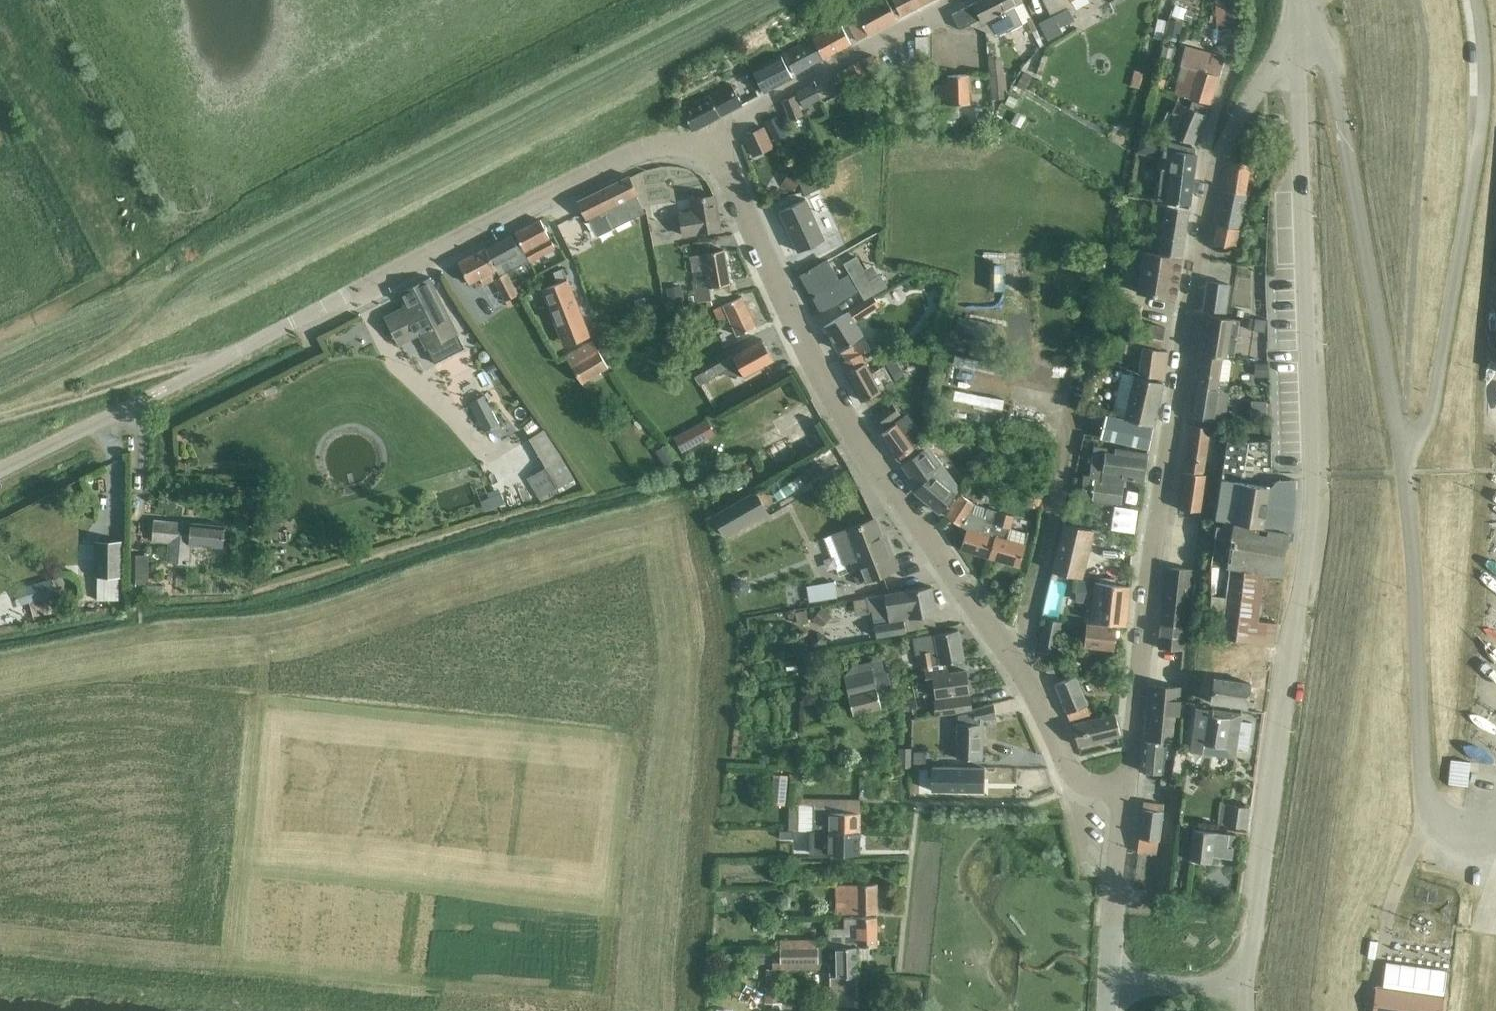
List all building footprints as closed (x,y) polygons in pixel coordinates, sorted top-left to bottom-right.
[(859,40),(898,18),(888,0),(882,0),(847,19),(859,40)] [(901,15),(907,12),(919,6),(930,0),(893,0),(901,15)] [(1023,0),(979,0),(952,13),(960,29),(976,22),(982,19),(983,21),(987,19),(996,37),(1019,25),(1018,23),(1031,17),(1023,1),(1023,0)] [(1227,23),(1242,22),(1240,0),(1226,0),(1227,23)] [(1052,17),(1040,23),(1049,39),(1063,32),(1060,27),(1075,19),(1069,7),(1052,17)] [(1176,7),(1173,17),(1184,21),(1187,11),(1187,10),(1176,7)] [(1187,11),(1184,21),(1191,23),(1194,13),(1187,11)] [(1167,23),(1165,34),(1178,38),(1182,22),(1169,18),(1167,23)] [(1167,23),(1158,21),(1154,39),(1163,41),(1165,34),(1167,23)] [(813,38),(823,58),(852,43),(841,23),(813,38)] [(929,55),(929,36),(917,36),(917,55),(929,55)] [(823,58),(813,38),(785,53),(795,74),(823,58)] [(1162,46),(1159,60),(1171,63),(1175,49),(1162,46)] [(1199,69),(1194,85),(1184,82),(1180,93),(1209,103),(1223,61),(1188,49),(1183,64),(1199,69)] [(879,66),(874,54),(862,60),(868,72),(879,66)] [(781,55),(753,69),(758,79),(764,92),(764,91),(776,86),(782,82),(793,77),(792,75),(781,55)] [(989,58),(992,92),(993,100),(1005,98),(1004,90),(1007,90),(1006,73),(1003,73),(1002,57),(989,58)] [(856,80),(866,75),(860,61),(850,66),(856,80)] [(1025,72),(1016,85),(1023,89),(1032,76),(1025,72)] [(959,103),(971,103),(969,74),(948,75),(949,84),(938,85),(940,117),(960,116),(959,103)] [(1155,76),(1153,83),(1163,87),(1165,79),(1155,76)] [(732,84),(683,109),(694,130),(732,111),(743,105),(732,84)] [(821,99),(814,84),(797,92),(804,107),(821,99)] [(795,95),(785,99),(792,119),(803,114),(795,95)] [(1013,109),(1017,101),(1010,97),(1005,105),(1013,109)] [(1193,100),(1191,107),(1177,102),(1173,113),(1182,116),(1174,136),(1194,144),(1206,114),(1205,113),(1208,106),(1193,100)] [(1026,120),(1016,115),(1012,123),(1021,128),(1026,120)] [(777,116),(765,122),(775,141),(786,135),(777,116)] [(803,132),(811,128),(806,118),(799,121),(803,132)] [(764,127),(743,137),(752,158),(774,147),(764,127)] [(1121,129),(1112,130),(1113,138),(1122,137),(1121,129)] [(1138,150),(1137,151),(1163,157),(1158,199),(1158,200),(1168,202),(1191,204),(1194,173),(1195,172),(1196,157),(1197,153),(1195,153),(1196,148),(1195,147),(1165,140),(1165,141),(1141,135),(1138,146),(1138,150)] [(1218,224),(1214,243),(1236,247),(1240,229),(1240,228),(1247,196),(1247,195),(1246,195),(1251,164),(1231,160),(1226,191),(1225,190),(1225,191),(1218,224)] [(790,171),(782,186),(792,191),(800,176),(790,171)] [(590,195),(579,201),(587,218),(590,217),(598,234),(613,227),(645,213),(637,195),(638,192),(635,186),(630,176),(590,195)] [(819,189),(814,177),(800,183),(805,195),(819,189)] [(662,198),(679,192),(676,182),(658,188),(662,198)] [(695,211),(681,214),(684,234),(721,229),(715,194),(709,195),(706,196),(693,198),(695,211)] [(825,239),(806,199),(780,211),(799,251),(825,239)] [(1154,251),(1182,256),(1190,208),(1154,203),(1152,218),(1165,221),(1163,236),(1157,235),(1154,251)] [(531,260),(555,246),(542,219),(516,232),(531,260)] [(513,234),(487,248),(501,274),(508,271),(527,261),(513,234)] [(501,274),(487,248),(487,247),(459,261),(470,283),(481,277),(485,284),(495,279),(509,306),(513,303),(511,298),(520,294),(508,271),(501,274)] [(695,289),(696,293),(689,294),(691,303),(711,299),(709,288),(731,284),(725,249),(704,253),(707,269),(695,271),(699,288),(695,289)] [(1182,256),(1154,251),(1154,253),(1131,249),(1129,260),(1142,262),(1138,293),(1176,299),(1182,256)] [(873,294),(887,285),(881,275),(871,281),(857,256),(845,262),(866,298),(873,294)] [(822,309),(856,290),(848,275),(839,280),(828,260),(803,275),(822,309)] [(1000,267),(989,266),(989,290),(1000,290),(1000,267)] [(562,269),(554,272),(558,283),(567,280),(562,269)] [(466,348),(458,333),(459,333),(430,277),(400,292),(406,306),(386,316),(400,344),(420,333),(435,363),(466,348)] [(588,329),(579,308),(574,295),(568,279),(567,280),(558,283),(556,284),(546,288),(555,311),(560,309),(573,342),(590,335),(588,329)] [(522,287),(526,295),(536,289),(532,281),(522,287)] [(1231,287),(1209,283),(1204,309),(1226,313),(1231,287)] [(680,286),(666,289),(668,302),(683,300),(680,286)] [(866,298),(824,324),(825,326),(840,350),(863,335),(855,320),(880,304),(873,294),(866,298)] [(738,335),(757,326),(743,296),(714,309),(720,321),(730,317),(738,335)] [(633,302),(636,312),(646,308),(643,299),(633,302)] [(1301,327),(1303,310),(1292,309),(1290,326),(1301,327)] [(1165,378),(1169,350),(1162,349),(1166,326),(1120,318),(1115,346),(1122,348),(1122,346),(1126,347),(1125,351),(1143,354),(1140,372),(1165,378)] [(1254,318),(1252,330),(1264,331),(1265,320),(1254,318)] [(1204,353),(1227,357),(1232,322),(1209,319),(1204,353)] [(715,365),(696,376),(701,384),(719,374),(734,365),(738,363),(745,376),(775,359),(763,338),(715,365)] [(846,359),(870,349),(872,348),(866,338),(842,353),(846,359)] [(599,349),(594,340),(567,355),(583,382),(609,367),(599,349)] [(1016,380),(1020,363),(969,348),(965,365),(1016,380)] [(870,349),(846,359),(842,361),(849,373),(863,400),(894,384),(878,354),(873,356),(870,349)] [(481,352),(480,356),(482,359),(486,360),(490,358),(491,354),(488,351),(485,350),(481,352)] [(1227,357),(1204,353),(1199,385),(1224,387),(1228,358),(1227,357)] [(891,371),(899,367),(894,356),(886,361),(891,371)] [(1254,365),(1254,376),(1266,376),(1266,365),(1254,365)] [(1086,380),(1097,383),(1100,372),(1088,369),(1086,380)] [(1125,418),(1154,425),(1164,382),(1135,375),(1125,417),(1125,418)] [(1195,416),(1193,425),(1211,428),(1220,430),(1223,415),(1223,416),(1227,388),(1224,388),(1224,387),(1199,385),(1194,416),(1195,416)] [(969,386),(966,398),(1013,409),(1015,397),(969,386)] [(781,451),(817,437),(810,419),(822,414),(816,400),(768,420),(781,451)] [(1264,424),(1265,403),(1252,402),(1251,423),(1264,424)] [(886,426),(902,414),(894,403),(877,414),(878,416),(876,417),(883,426),(885,424),(886,426)] [(492,409),(477,416),(485,430),(499,423),(492,409)] [(903,464),(921,451),(926,448),(922,441),(914,447),(911,442),(921,435),(906,414),(895,421),(897,423),(882,434),(903,464)] [(1154,425),(1125,418),(1107,414),(1102,437),(1148,447),(1154,425)] [(706,423),(674,441),(681,454),(714,436),(706,423)] [(1211,428),(1193,425),(1192,425),(1185,471),(1204,474),(1211,429),(1220,430),(1211,428)] [(926,448),(921,451),(903,464),(920,487),(916,491),(941,512),(957,493),(958,491),(958,490),(958,488),(958,486),(958,485),(957,483),(929,445),(926,448)] [(1097,450),(1093,480),(1086,479),(1085,489),(1084,497),(1094,498),(1121,502),(1123,484),(1112,482),(1114,471),(1125,472),(1124,477),(1144,480),(1148,452),(1117,448),(1117,453),(1097,450)] [(667,449),(657,454),(665,468),(675,462),(667,449)] [(787,501),(830,472),(818,454),(775,483),(787,501)] [(566,459),(528,481),(539,501),(578,477),(566,459)] [(1204,474),(1185,471),(1181,498),(1179,508),(1203,511),(1205,502),(1209,475),(1204,474)] [(1221,489),(1216,520),(1236,522),(1235,528),(1234,540),(1234,544),(1285,551),(1287,531),(1291,531),(1295,508),(1294,480),(1276,480),(1270,487),(1242,483),(1222,480),(1221,489)] [(766,512),(767,511),(762,503),(756,492),(715,516),(720,526),(726,535),(749,522),(766,512)] [(506,505),(501,494),(490,499),(494,509),(506,505)] [(996,522),(999,512),(977,505),(961,494),(947,516),(968,530),(962,549),(990,558),(990,557),(997,531),(994,530),(996,522)] [(159,498),(159,509),(176,509),(176,499),(159,498)] [(1027,498),(1026,506),(1039,508),(1041,500),(1027,498)] [(1014,517),(999,512),(996,522),(994,530),(997,531),(990,557),(1019,566),(1029,534),(1010,529),(1014,517)] [(885,544),(875,518),(831,535),(843,566),(855,561),(858,570),(862,568),(867,580),(898,568),(888,543),(885,544)] [(153,540),(171,542),(169,561),(190,563),(191,543),(224,546),(226,525),(192,523),(192,525),(155,520),(153,540)] [(1093,529),(1065,522),(1053,570),(1081,577),(1093,529)] [(1217,525),(1215,537),(1234,540),(1235,528),(1217,525)] [(123,542),(97,542),(96,577),(107,577),(112,578),(120,578),(123,578),(123,542)] [(133,552),(132,582),(149,582),(149,553),(133,552)] [(1168,568),(1159,648),(1183,651),(1192,570),(1168,568)] [(1258,619),(1264,572),(1231,568),(1227,599),(1222,638),(1274,644),(1277,622),(1258,619)] [(107,577),(107,593),(120,594),(120,578),(112,578),(107,577)] [(736,580),(733,586),(735,592),(741,594),(747,592),(750,586),(748,580),(742,577),(736,580)] [(1078,580),(1077,590),(1075,603),(1094,606),(1093,620),(1127,624),(1131,586),(1078,580)] [(51,581),(19,589),(23,605),(55,597),(51,581)] [(833,581),(819,584),(822,599),(835,597),(833,581)] [(933,586),(868,597),(870,611),(873,610),(878,636),(906,631),(904,619),(935,614),(937,613),(933,586)] [(1222,638),(1227,599),(1211,597),(1206,636),(1222,638)] [(805,611),(795,613),(797,622),(807,620),(805,611)] [(821,611),(812,620),(820,628),(829,618),(821,611)] [(1046,619),(1043,634),(1059,637),(1062,622),(1046,619)] [(1115,649),(1117,627),(1087,623),(1085,645),(1115,649)] [(935,634),(914,638),(917,653),(919,653),(922,667),(965,659),(959,629),(935,634)] [(817,632),(812,636),(812,643),(818,646),(824,642),(823,635),(817,632)] [(1059,637),(1043,634),(1040,650),(1056,653),(1059,637)] [(1246,677),(1249,654),(1251,654),(1252,652),(1208,646),(1204,671),(1215,673),(1212,702),(1257,708),(1261,679),(1246,677)] [(805,657),(808,677),(824,674),(821,655),(805,657)] [(1063,673),(1073,669),(1068,657),(1058,661),(1063,673)] [(881,660),(855,667),(845,677),(854,714),(882,707),(879,692),(892,689),(888,675),(884,673),(881,660)] [(936,696),(969,692),(966,670),(949,672),(949,667),(926,670),(928,683),(934,682),(936,696)] [(1056,683),(1071,721),(1091,714),(1087,705),(1087,704),(1076,675),(1056,683)] [(1152,684),(1147,740),(1173,743),(1179,687),(1152,684)] [(937,715),(972,710),(970,695),(935,700),(937,715)] [(976,720),(997,717),(995,704),(959,714),(958,757),(980,758),(981,724),(976,723),(976,720)] [(1079,745),(1121,735),(1116,713),(1074,723),(1079,745)] [(1194,713),(1188,754),(1204,757),(1205,747),(1236,751),(1248,753),(1253,723),(1241,722),(1241,717),(1212,713),(1212,716),(1194,713)] [(1147,740),(1143,771),(1148,772),(1164,773),(1164,774),(1170,774),(1171,766),(1165,766),(1166,752),(1167,742),(1147,740)] [(899,751),(899,770),(911,770),(911,751),(899,751)] [(925,752),(913,752),(913,763),(925,763),(925,752)] [(1450,769),(1449,783),(1468,785),(1470,761),(1451,759),(1450,769)] [(984,790),(985,767),(932,766),(932,789),(984,790)] [(790,771),(789,783),(794,784),(795,780),(805,781),(805,773),(790,771)] [(774,777),(772,802),(784,803),(786,778),(774,777)] [(800,799),(799,829),(806,830),(809,830),(830,830),(858,831),(861,831),(861,812),(860,812),(860,800),(831,800),(800,799)] [(1138,850),(1154,852),(1156,840),(1160,841),(1164,804),(1144,800),(1138,850)] [(1247,827),(1250,806),(1229,803),(1226,824),(1247,827)] [(1232,858),(1235,834),(1194,829),(1191,859),(1212,862),(1212,860),(1217,861),(1218,856),(1232,858)] [(809,830),(808,852),(827,853),(849,853),(849,849),(857,849),(858,831),(830,830),(809,830)] [(845,913),(877,912),(877,884),(844,884),(845,913)] [(845,928),(828,929),(828,946),(830,946),(845,946),(857,946),(878,945),(877,916),(857,916),(857,917),(845,917),(845,928)] [(1370,939),(1367,956),(1375,957),(1378,940),(1370,939)] [(818,946),(774,947),(774,959),(830,959),(830,967),(830,976),(832,976),(832,990),(856,990),(856,976),(858,976),(857,946),(845,946),(830,946),(828,946),(818,946)] [(763,964),(763,952),(752,952),(752,964),(763,964)] [(1373,1010),(1441,1010),(1444,994),(1443,994),(1446,971),(1385,963),(1382,986),(1377,985),(1373,1010)] [(780,964),(779,999),(790,999),(791,964),(780,964)] [(767,969),(766,1003),(777,1003),(778,970),(767,969)]
